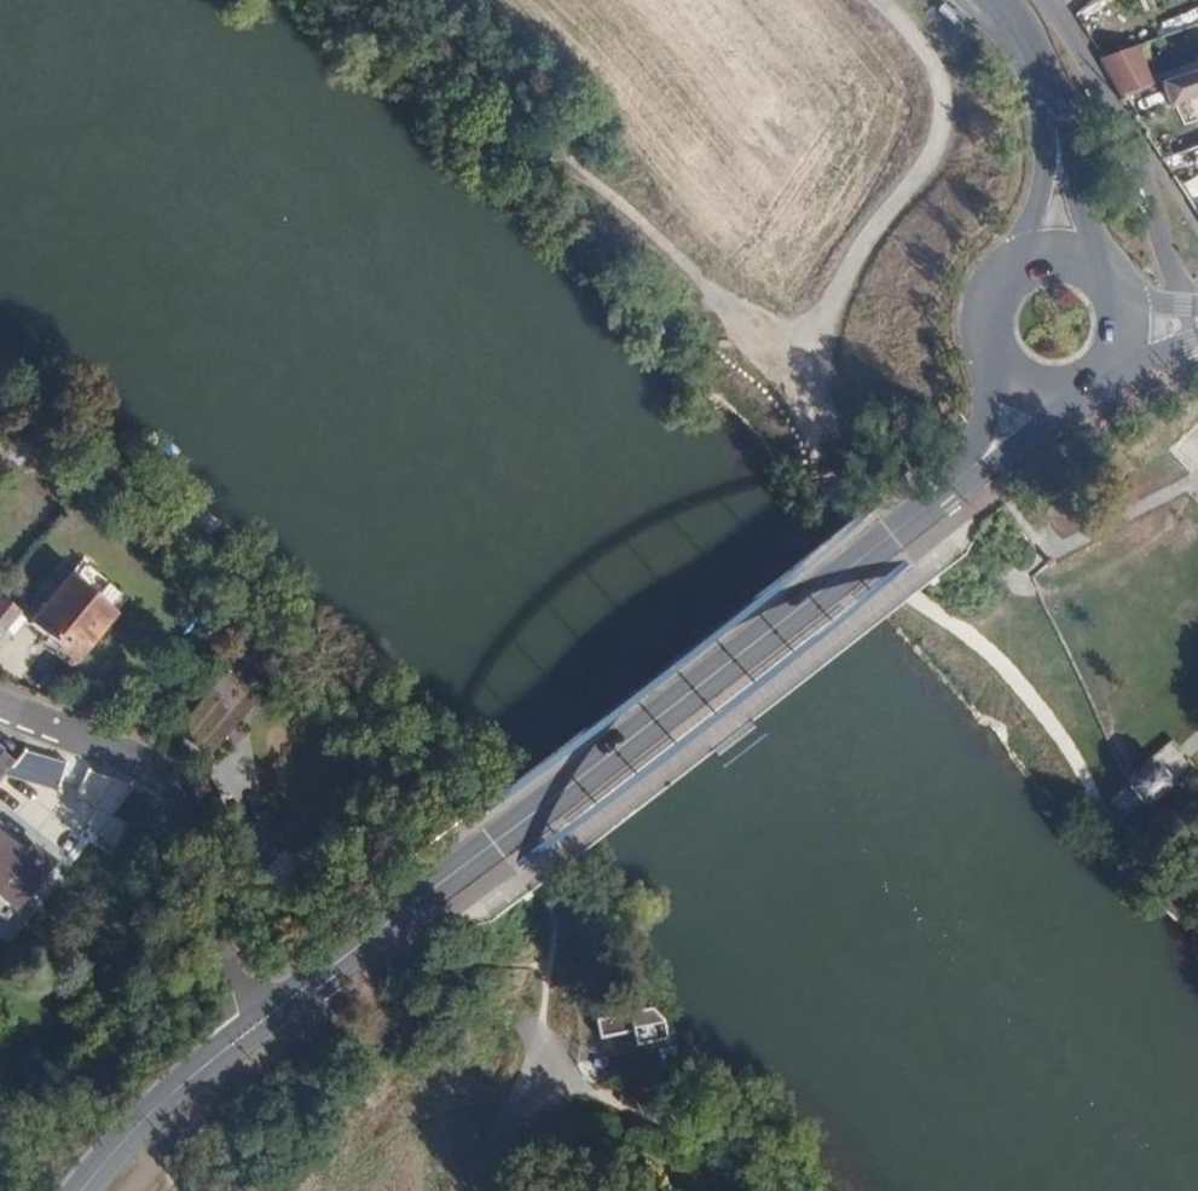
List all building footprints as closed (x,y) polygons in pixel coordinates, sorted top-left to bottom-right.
[(946,0),(942,0),(938,4),(956,20),(961,14),(946,0)] [(1112,97),(1151,83),(1137,43),(1098,57),(1112,97)] [(1125,171),(1118,159),(1106,167),(1113,179),(1125,171)] [(66,581),(110,617),(116,609),(73,573),(66,581)] [(66,581),(29,624),(73,661),(110,617),(66,581)] [(17,615),(0,601),(0,645),(9,634),(4,631),(17,615)] [(193,745),(205,756),(240,724),(261,698),(244,684),(229,671),(196,709),(181,727),(193,745)] [(12,765),(0,756),(0,781),(12,765)] [(1124,789),(1112,803),(1129,822),(1160,800),(1163,783),(1158,778),(1153,772),(1138,776),(1124,789)] [(34,867),(41,858),(0,824),(0,839),(34,867)] [(5,903),(34,867),(0,839),(0,899),(5,903)] [(622,1014),(630,1045),(655,1039),(648,1008),(622,1014)]
